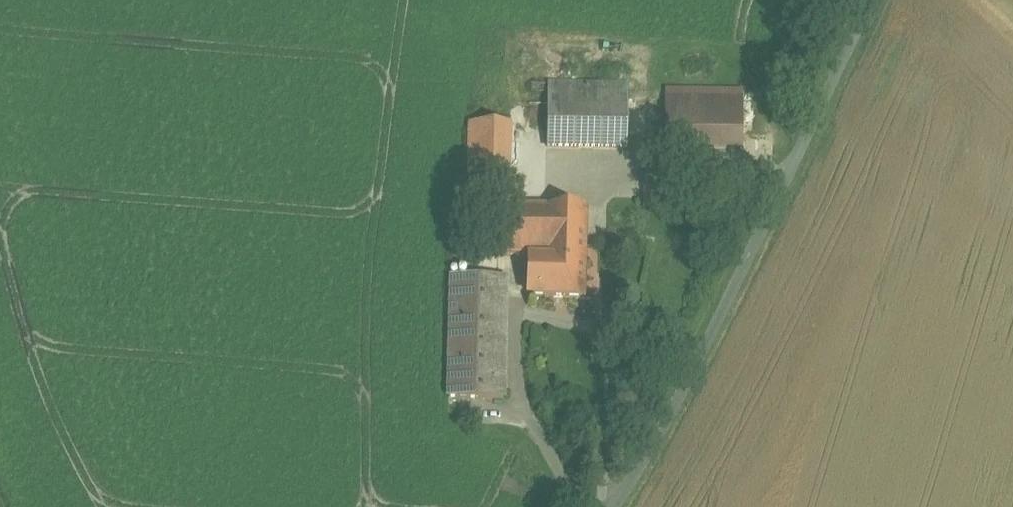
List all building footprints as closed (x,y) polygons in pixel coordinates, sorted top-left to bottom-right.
[(628,84),(548,82),(547,145),(627,147),(628,84)] [(742,98),(665,96),(665,132),(742,134),(742,98)] [(499,124),(470,123),(468,205),(492,205),(492,173),(509,174),(510,124),(499,124)] [(585,206),(507,205),(506,255),(529,255),(528,293),(529,293),(529,294),(584,296),(586,207),(585,207),(585,206)] [(497,278),(451,276),(449,397),(464,397),(504,398),(506,278),(497,278)]
